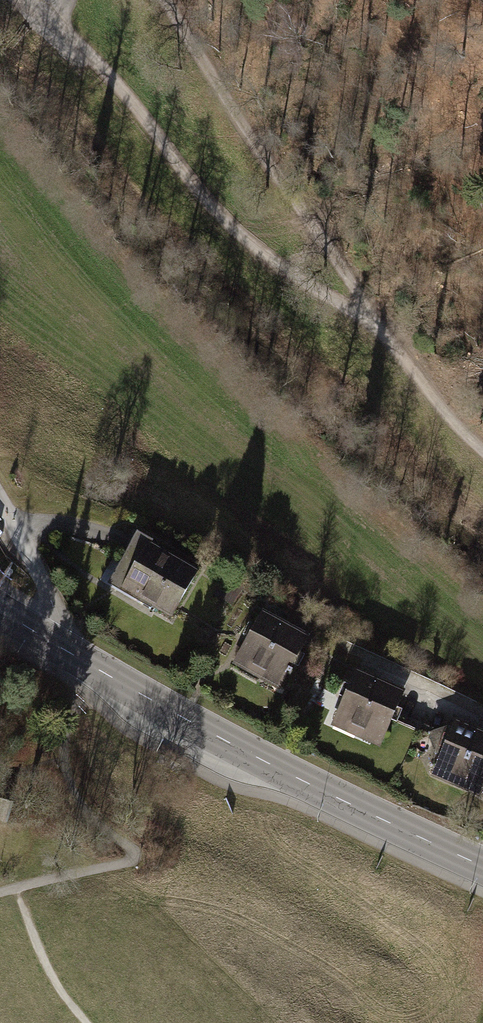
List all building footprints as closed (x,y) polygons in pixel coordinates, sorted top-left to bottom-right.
[(158,556),(130,603),(176,630),(203,584),(158,556)] [(263,627),(235,673),(281,700),(309,654),(263,627)] [(358,675),(335,724),(383,746),(407,698),(358,675)] [(432,779),(482,803),(482,743),(455,730),(432,779)]
